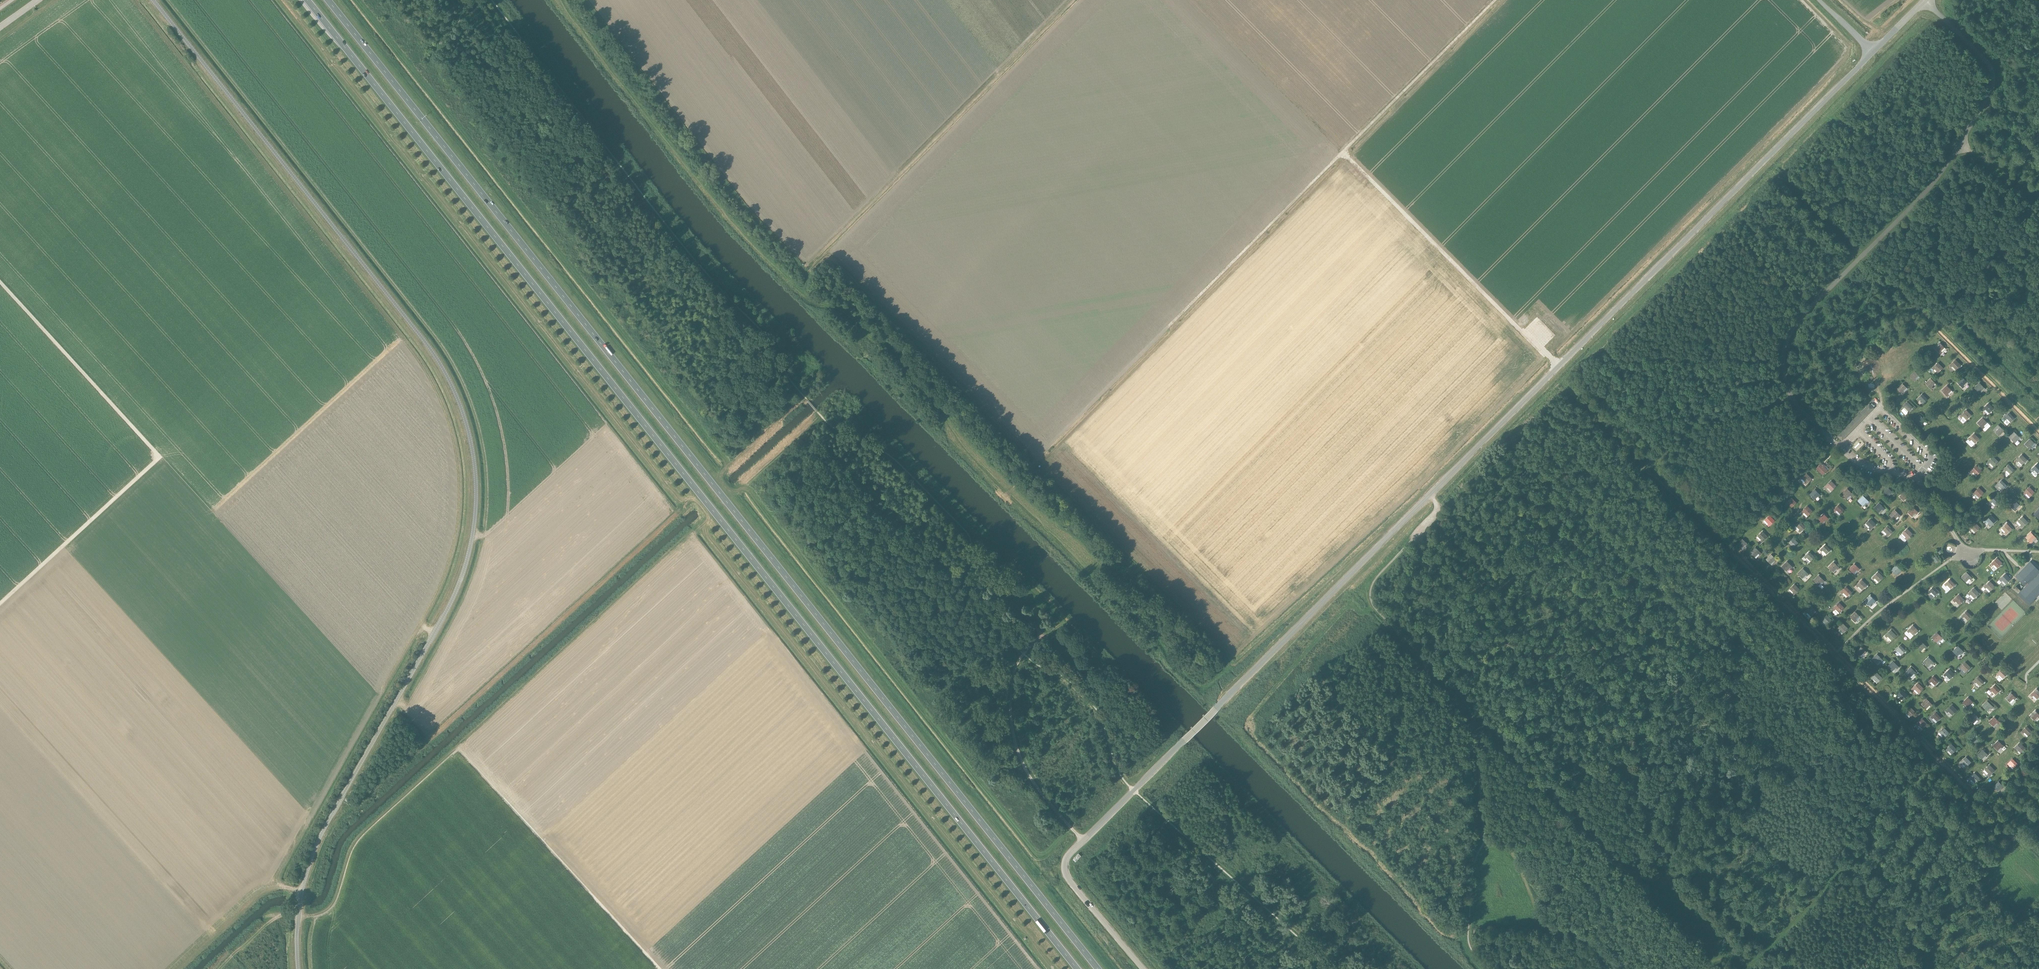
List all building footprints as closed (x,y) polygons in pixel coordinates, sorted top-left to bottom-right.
[(1935,349),(1940,354),(1942,353),(1940,351),(1944,348),(1941,344),(1935,349)] [(1951,367),(1952,366),(1956,370),(1960,365),(1955,360),(1950,366),(1951,367)] [(1932,369),(1934,370),(1935,369),(1938,373),(1943,368),(1938,363),(1932,369)] [(1909,377),(1914,382),(1916,380),(1915,379),(1918,376),(1915,372),(1909,377)] [(1957,382),(1963,388),(1964,387),(1963,386),(1967,382),(1962,377),(1957,382)] [(1931,379),(1925,384),(1931,390),(1932,388),(1931,387),(1935,383),(1931,379)] [(1974,388),(1980,394),(1981,392),(1980,391),(1984,388),(1980,383),(1974,388)] [(1897,389),(1902,394),(1904,393),(1903,391),(1906,388),(1903,384),(1897,389)] [(1942,391),(1947,397),(1949,395),(1948,394),(1951,390),(1947,386),(1942,391)] [(1919,401),(1920,400),(1923,403),(1927,400),(1922,395),(1917,400),(1919,401)] [(1902,407),(1904,409),(1905,408),(1908,411),(1912,407),(1907,402),(1902,407)] [(1984,411),(1985,409),(1989,413),(1993,409),(1988,403),(1983,409),(1984,411)] [(1838,436),(1842,441),(1873,408),(1869,404),(1838,436)] [(1962,418),(1963,417),(1966,420),(1971,416),(1966,410),(1960,416),(1962,418)] [(2006,419),(2007,418),(2010,422),(2014,418),(2009,413),(2004,418),(2006,419)] [(1915,420),(1920,426),(1922,424),(1921,423),(1924,420),(1920,415),(1915,420)] [(1977,423),(1983,429),(1985,428),(1983,426),(1987,423),(1982,418),(1977,423)] [(1993,430),(1999,436),(2000,434),(1999,433),(2003,430),(1998,425),(1993,430)] [(2009,438),(2015,443),(2016,442),(2015,441),(2019,437),(2014,432),(2009,438)] [(1970,441),(1971,440),(1975,443),(1979,439),(1974,434),(1968,440),(1970,441)] [(1858,437),(1849,447),(1856,454),(1861,448),(1865,444),(1858,437)] [(2025,445),(2030,449),(2031,448),(2030,447),(2034,443),(2030,439),(2025,445)] [(2018,462),(2019,461),(2022,465),(2027,460),(2022,455),(2016,461),(2018,462)] [(1987,462),(1989,464),(1990,463),(1994,466),(1998,462),(1993,457),(1987,462)] [(1816,468),(1823,475),(1827,471),(1824,467),(1825,466),(1823,464),(1822,466),(1820,465),(1816,468)] [(2005,472),(2006,470),(2010,474),(2014,470),(2009,465),(2004,470),(2005,472)] [(1972,473),(1973,472),(1977,475),(1981,471),(1976,466),(1971,472),(1972,473)] [(1805,482),(1804,483),(1806,485),(1811,479),(1806,474),(1802,479),(1805,482)] [(1827,489),(1828,487),(1832,491),(1836,486),(1831,481),(1825,487),(1827,489)] [(1999,486),(2003,490),(2006,486),(2001,481),(1996,486),(1998,487),(1999,486)] [(1882,492),(1886,496),(1890,492),(1891,494),(1892,492),(1887,487),(1882,492)] [(2025,494),(2026,493),(2030,497),(2034,493),(2029,487),(2024,493),(2025,494)] [(1974,495),(1976,494),(1979,497),(1984,493),(1979,488),(1973,493),(1974,495)] [(1842,494),(1847,499),(1850,495),(1851,496),(1853,495),(1847,489),(1842,494)] [(1810,495),(1814,499),(1818,496),(1819,497),(1820,495),(1815,490),(1810,495)] [(1900,497),(1903,501),(1907,497),(1908,498),(1909,497),(1905,492),(1900,497)] [(1858,501),(1862,506),(1866,502),(1867,503),(1869,502),(1863,496),(1858,501)] [(1990,501),(1991,503),(1992,502),(1996,505),(2000,502),(1994,496),(1990,501)] [(1786,503),(1787,505),(1788,504),(1792,507),(1796,503),(1791,498),(1786,503)] [(2010,506),(2015,511),(2017,510),(2015,509),(2019,505),(2015,501),(2010,506)] [(1874,508),(1878,513),(1882,509),(1883,510),(1885,509),(1879,503),(1874,508)] [(1836,511),(1837,510),(1840,514),(1844,510),(1839,505),(1834,510),(1836,511)] [(1803,513),(1804,512),(1808,516),(1812,511),(1807,506),(1802,512),(1803,513)] [(1908,513),(1912,516),(1915,513),(1916,514),(1918,512),(1913,508),(1908,513)] [(1890,515),(1894,520),(1898,516),(1899,517),(1900,516),(1895,510),(1890,515)] [(1818,519),(1822,523),(1826,519),(1827,520),(1828,519),(1824,514),(1818,519)] [(1769,524),(1767,525),(1769,527),(1774,521),(1769,516),(1765,520),(1769,524)] [(1990,524),(1989,525),(1990,526),(1996,521),(1991,516),(1986,520),(1990,524)] [(2020,526),(2022,528),(2027,522),(2022,517),(2018,521),(2022,525),(2020,526)] [(1869,528),(1870,530),(1876,524),(1871,519),(1866,524),(1870,527),(1869,528)] [(1796,526),(1800,530),(1799,531),(1800,532),(1805,527),(1800,522),(1796,526)] [(1971,530),(1972,528),(1975,532),(1980,528),(1975,523),(1969,528),(1971,530)] [(2006,532),(2004,533),(2006,535),(2012,529),(2006,524),(2002,528),(2006,532)] [(1887,534),(1886,535),(1887,537),(1892,532),(1887,527),(1883,530),(1887,534)] [(1906,537),(1905,538),(1907,540),(1912,534),(1907,529),(1903,534),(1906,537)] [(1758,536),(1761,540),(1760,541),(1762,543),(1767,537),(1762,532),(1758,536)] [(2026,538),(2031,543),(2033,542),(2032,541),(2035,537),(2031,533),(2026,538)] [(1792,546),(1791,547),(1793,549),(1798,543),(1793,538),(1789,543),(1792,546)] [(1738,544),(1741,548),(1745,544),(1746,546),(1747,544),(1743,539),(1738,544)] [(1822,551),(1823,550),(1826,554),(1830,550),(1825,545),(1820,550),(1822,551)] [(1750,553),(1755,557),(1758,554),(1760,555),(1761,553),(1755,548),(1750,553)] [(1806,559),(1807,557),(1811,561),(1814,557),(1809,552),(1804,557),(1806,559)] [(1766,560),(1770,564),(1774,560),(1775,562),(1777,560),(1771,555),(1766,560)] [(1993,566),(1994,565),(1997,568),(2002,563),(1997,558),(1991,564),(1993,566)] [(1782,567),(1786,571),(1790,568),(1791,569),(1793,567),(1787,562),(1782,567)] [(1828,567),(1833,572),(1836,568),(1838,569),(1839,568),(1834,562),(1828,567)] [(2016,577),(2026,587),(2020,592),(2031,602),(2038,594),(2038,570),(2030,562),(2016,577)] [(1850,569),(1853,573),(1857,569),(1858,571),(1859,569),(1855,564),(1850,569)] [(1891,571),(1895,575),(1899,571),(1900,573),(1901,571),(1896,566),(1891,571)] [(1798,574),(1802,578),(1806,575),(1807,576),(1808,574),(1803,569),(1798,574)] [(1874,579),(1875,578),(1879,582),(1883,577),(1878,572),(1872,578),(1874,579)] [(1961,578),(1966,582),(1969,579),(1971,580),(1972,578),(1967,573),(1961,578)] [(2000,580),(2001,582),(2003,580),(2007,583),(2010,579),(2005,574),(2000,580)] [(1814,581),(1818,585),(1822,582),(1823,583),(1824,581),(1819,576),(1814,581)] [(1858,587),(1859,586),(1862,590),(1867,585),(1862,580),(1856,586),(1858,587)] [(1946,586),(1947,585),(1951,589),(1955,585),(1949,580),(1944,585),(1946,586)] [(1984,587),(1985,588),(1987,587),(1990,591),(1995,587),(1990,581),(1984,587)] [(1794,593),(1792,594),(1794,595),(1799,590),(1794,584),(1790,589),(1794,593)] [(1843,594),(1844,592),(1847,596),(1851,592),(1846,587),(1841,592),(1843,594)] [(1930,593),(1931,592),(1935,596),(1939,592),(1933,587),(1929,592),(1930,593)] [(1969,596),(1971,595),(1974,598),(1979,594),(1974,588),(1968,594),(1969,596)] [(1955,602),(1956,601),(1959,605),(1964,600),(1959,595),(1953,601),(1955,602)] [(1865,601),(1869,606),(1873,602),(1874,603),(1876,602),(1870,596),(1865,601)] [(1835,610),(1836,609),(1839,613),(1844,608),(1839,603),(1833,609),(1835,610)] [(1807,614),(1808,613),(1811,616),(1816,612),(1811,607),(1805,612),(1807,614)] [(1963,618),(1964,617),(1968,620),(1971,616),(1966,611),(1961,616),(1963,618)] [(1850,617),(1855,622),(1857,621),(1855,620),(1859,616),(1855,612),(1850,617)] [(1822,622),(1824,621),(1827,625),(1832,620),(1827,615),(1821,621),(1822,622)] [(1838,631),(1840,630),(1843,633),(1848,629),(1842,624),(1837,629),(1838,631)] [(1909,633),(1910,632),(1913,635),(1918,631),(1912,626),(1907,631),(1909,633)] [(1887,637),(1888,636),(1891,640),(1896,636),(1891,630),(1885,636),(1887,637)] [(1932,638),(1936,642),(1940,639),(1941,640),(1943,638),(1937,633),(1932,638)] [(1916,647),(1921,651),(1924,647),(1925,648),(1927,647),(1921,641),(1916,647)] [(1897,652),(1898,651),(1902,654),(1905,651),(1900,645),(1895,650),(1897,652)] [(1953,652),(1957,656),(1961,652),(1962,653),(1964,652),(1958,646),(1953,652)] [(1856,652),(1860,656),(1864,652),(1865,654),(1866,652),(1861,647),(1856,652)] [(1233,660),(1242,655),(1240,651),(1231,656),(1233,660)] [(1872,659),(1876,664),(1880,660),(1881,661),(1883,660),(1877,654),(1872,659)] [(1923,662),(1928,667),(1931,663),(1933,665),(1934,663),(1928,657),(1923,662)] [(1888,667),(1892,671),(1896,667),(1897,668),(1899,667),(1893,661),(1888,667)] [(1961,670),(1962,668),(1966,672),(1970,668),(1965,662),(1959,668),(1961,670)] [(1906,673),(1910,677),(1914,673),(1915,674),(1916,673),(1911,668),(1906,673)] [(1945,676),(1946,675),(1950,679),(1954,675),(1949,669),(1944,675),(1945,676)] [(1998,676),(1999,675),(2003,678),(2007,675),(2001,670),(1997,674),(1998,676)] [(1871,679),(1876,684),(1882,678),(1877,673),(1871,679)] [(1930,683),(1931,681),(1935,685),(1939,681),(1933,676),(1929,681),(1930,683)] [(1975,683),(1976,682),(1980,686),(1983,682),(1978,677),(1973,682),(1975,683)] [(1914,690),(1915,689),(1918,693),(1923,688),(1918,683),(1912,689),(1914,690)] [(1991,692),(1992,691),(1996,694),(2000,691),(1994,685),(1990,690),(1991,692)] [(2033,695),(2037,699),(2038,697),(2038,692),(2036,689),(2031,695),(2032,696),(2033,695)] [(1898,697),(1899,696),(1903,700),(1907,696),(1902,690),(1897,696),(1898,697)] [(2006,698),(2009,702),(2013,698),(2014,700),(2016,698),(2011,693),(2006,698)] [(1963,703),(1967,707),(1970,703),(1971,704),(1973,702),(1968,698),(1963,703)] [(1921,704),(1926,709),(1929,705),(1930,706),(1932,705),(1926,699),(1921,704)] [(1982,706),(1987,711),(1990,707),(1991,708),(1993,707),(1987,701),(1982,706)] [(1948,713),(1949,711),(1952,715),(1957,711),(1952,706),(1946,711),(1948,713)] [(1906,714),(1907,713),(1911,717),(1915,712),(1910,707),(1904,713),(1906,714)] [(2030,716),(2034,720),(2037,716),(2038,717),(2038,715),(2035,711),(2030,716)] [(1932,719),(1933,718),(1937,721),(1941,718),(1936,713),(1931,717),(1932,719)] [(1969,719),(1974,724),(1977,720),(1979,721),(1980,720),(1974,714),(1969,719)] [(1988,722),(1993,726),(1996,722),(1998,723),(1999,722),(1993,717),(1988,722)] [(1918,726),(1919,725),(1923,729),(1927,724),(1922,719),(1916,725),(1918,726)] [(2023,733),(2025,732),(2028,736),(2032,732),(2027,727),(2022,732),(2023,733)] [(1943,736),(1942,737),(1943,739),(1949,733),(1944,728),(1939,733),(1943,736)] [(1970,739),(1974,743),(1978,739),(1979,741),(1981,739),(1975,734),(1970,739)] [(1993,746),(1997,750),(2001,747),(2002,748),(2004,746),(1998,741),(1993,746)] [(2016,750),(2017,749),(2021,752),(2025,748),(2020,743),(2014,748),(2016,750)] [(1946,750),(1947,751),(1948,750),(1952,754),(1956,749),(1951,744),(1946,750)] [(1977,755),(1982,759),(1985,755),(1986,756),(1988,755),(1982,749),(1977,755)] [(1960,763),(1962,764),(1963,763),(1966,767),(1971,762),(1966,757),(1960,763)] [(2009,765),(2010,764),(2014,768),(2017,764),(2012,759),(2007,764),(2009,765)] [(1988,773),(1987,775),(1989,776),(1994,770),(1989,765),(1985,770),(1988,773)] [(1970,780),(1971,779),(1975,783),(1979,778),(1974,773),(1969,779),(1970,780)] [(1997,791),(2001,787),(2002,788),(2003,787),(1999,782),(1993,787),(1997,791)] [(1073,859),(1075,862),(1081,856),(1078,853),(1073,859)]
